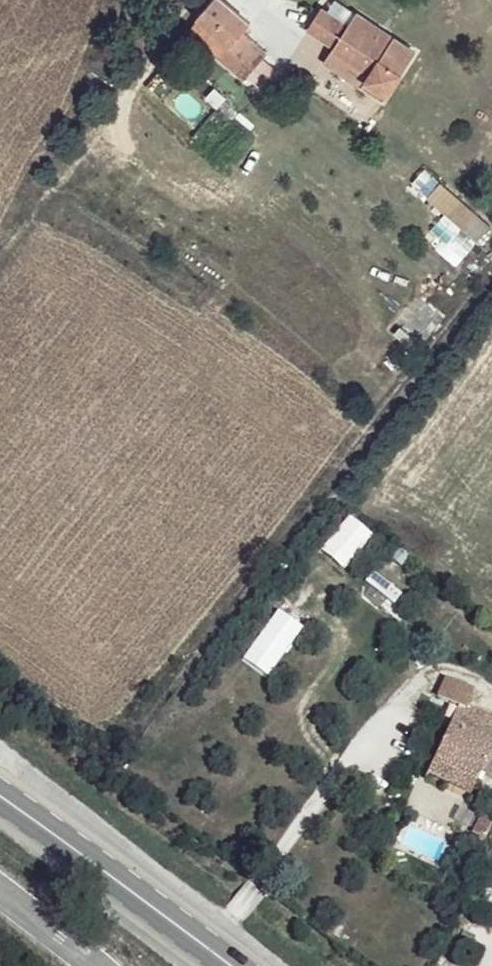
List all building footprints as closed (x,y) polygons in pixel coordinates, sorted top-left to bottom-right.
[(242,32),(250,21),(224,0),(212,0),(197,17),(230,45),(242,32)] [(329,54),(347,34),(323,14),(305,34),(329,54)] [(358,22),(347,34),(329,54),(364,84),(357,92),(376,108),(410,67),(358,22)] [(235,69),(248,76),(268,53),(242,32),(230,45),(220,56),(235,69)] [(246,79),(248,76),(235,69),(246,79)] [(476,242),(491,225),(424,168),(409,185),(476,242)] [(277,608),(239,658),(265,677),(302,628),(277,608)] [(464,708),(466,704),(473,689),(445,677),(436,695),(457,705),(464,708)] [(491,722),(491,715),(466,704),(464,708),(491,722)] [(477,779),(491,747),(491,722),(464,708),(457,705),(432,759),(477,779)] [(471,792),(477,779),(432,759),(426,772),(471,792)] [(483,840),(491,821),(491,820),(481,815),(472,834),(483,840)]
